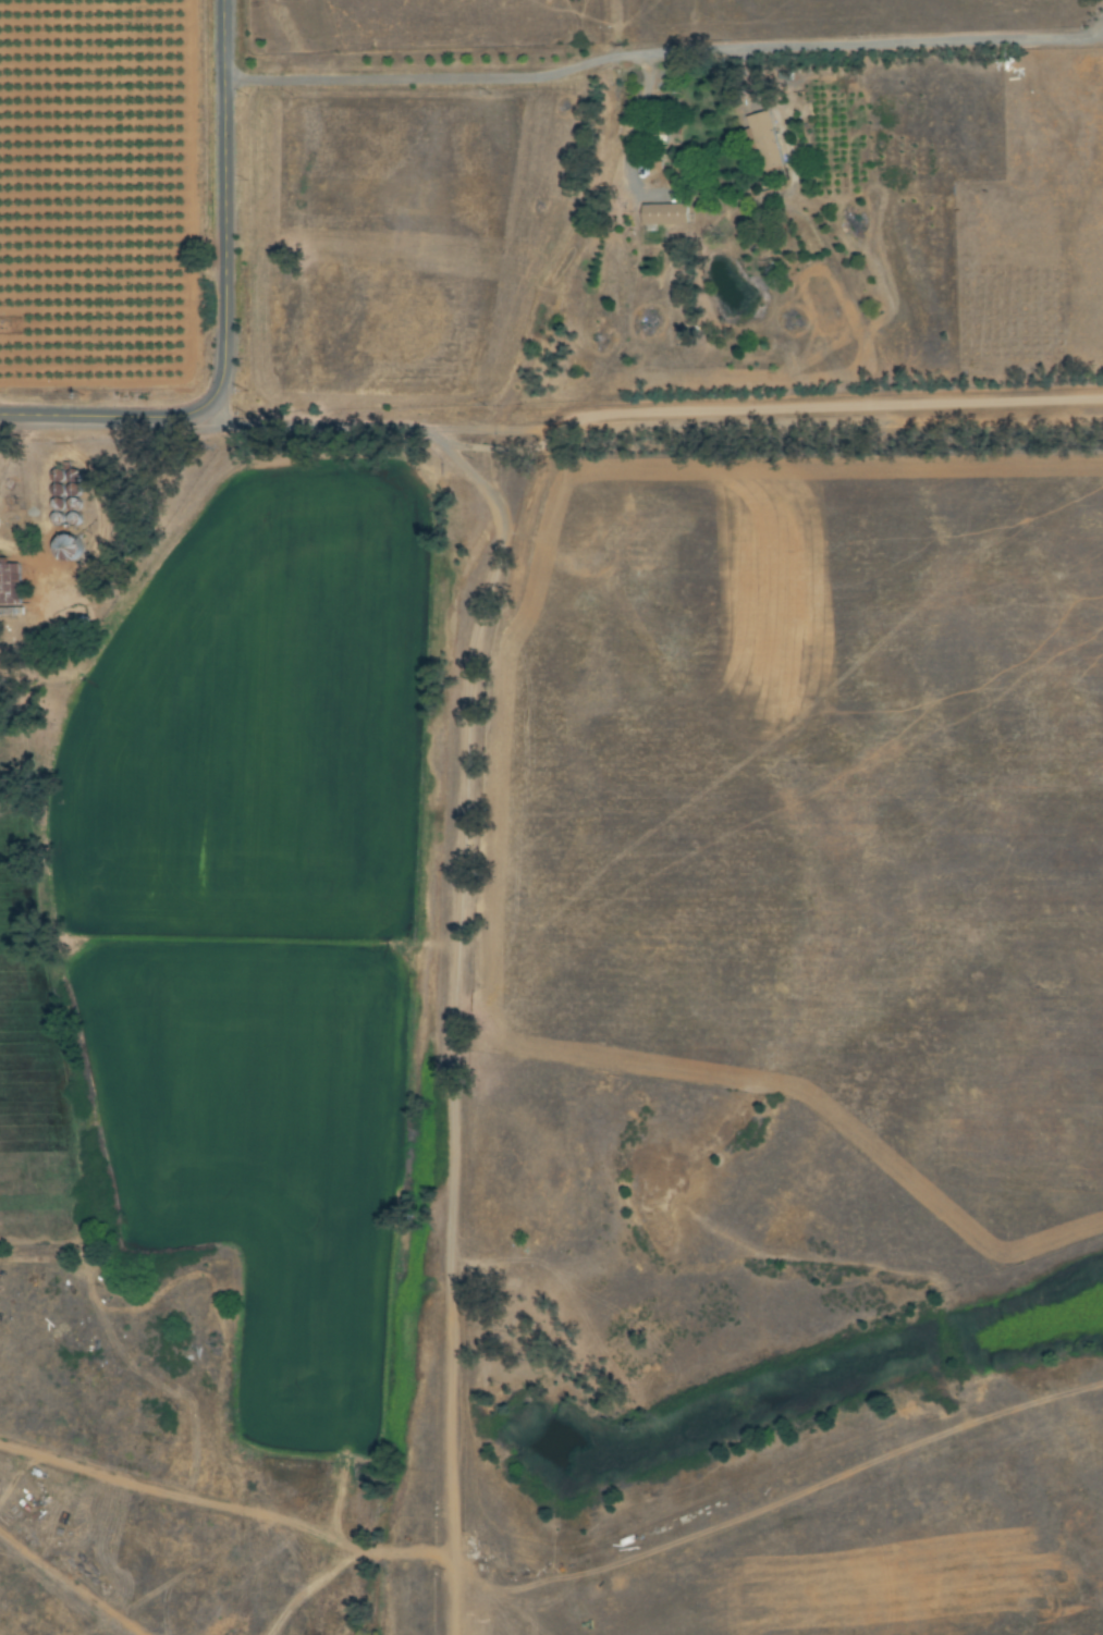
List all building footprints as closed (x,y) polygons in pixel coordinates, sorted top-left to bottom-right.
[(748,117),(761,174),(783,169),(770,112),(748,117)] [(644,226),(688,224),(687,204),(643,206),(644,226)] [(0,563),(0,605),(21,605),(19,563),(0,563)]
